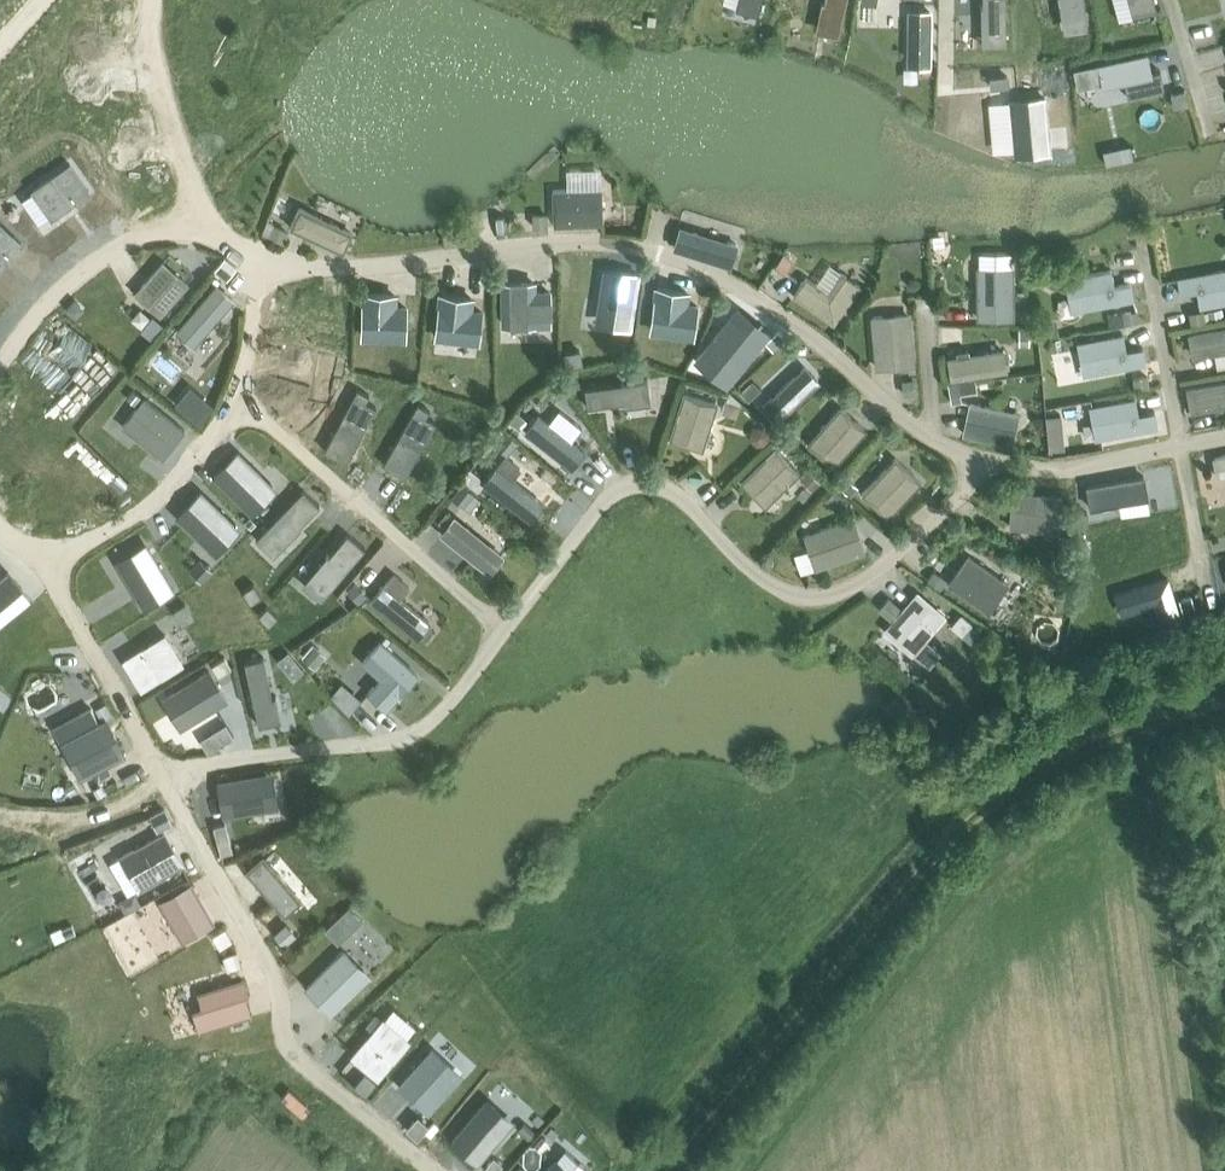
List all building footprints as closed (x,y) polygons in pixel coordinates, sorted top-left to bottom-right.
[(739,6),(758,11),(757,14),(758,14),(762,0),(741,0),(739,6)] [(819,29),(839,33),(838,35),(839,36),(847,0),(824,0),(822,0),(821,2),(824,2),(819,29)] [(981,6),(981,7),(985,7),(985,42),(1005,41),(1005,44),(1007,44),(1006,0),(983,0),(983,6),(981,6)] [(1068,29),(1087,25),(1087,29),(1089,28),(1084,0),(1063,0),(1068,29)] [(1136,12),(1154,7),(1155,10),(1157,9),(1154,0),(1133,0),(1136,12)] [(908,56),(907,64),(909,66),(917,66),(919,64),(929,64),(930,11),(910,10),(909,54),(908,56)] [(648,18),(647,24),(655,25),(656,25),(657,16),(656,15),(649,14),(648,15),(648,18)] [(1097,64),(1074,69),(1078,88),(1104,82),(1105,83),(1124,79),(1128,96),(1165,88),(1161,70),(1152,72),(1148,53),(1098,64),(1097,64)] [(1007,76),(991,77),(992,88),(1008,87),(1007,76)] [(1186,89),(1172,93),(1175,107),(1189,103),(1186,89)] [(957,92),(940,93),(940,102),(957,102),(957,92)] [(1045,97),(1011,100),(1015,149),(1049,146),(1045,97)] [(70,163),(33,189),(52,216),(89,190),(70,163)] [(553,190),(555,225),(603,223),(602,188),(553,190)] [(10,198),(0,209),(11,218),(21,207),(10,198)] [(291,227),(343,251),(352,232),(299,207),(291,227)] [(547,211),(533,211),(533,226),(548,225),(547,211)] [(21,242),(0,223),(0,266),(21,242)] [(276,223),(271,234),(284,240),(289,229),(276,223)] [(681,226),(674,246),(731,264),(738,244),(681,226)] [(455,229),(443,231),(445,244),(457,242),(455,229)] [(786,251),(776,264),(785,271),(795,258),(786,251)] [(979,267),(977,269),(977,278),(979,280),(979,318),(1013,318),(1012,269),(1012,253),(979,253),(979,267)] [(225,257),(216,268),(227,277),(236,266),(225,257)] [(161,263),(136,293),(160,313),(187,282),(175,271),(173,274),(161,263)] [(1176,277),(1179,293),(1196,290),(1199,306),(1224,301),(1224,267),(1176,277)] [(604,268),(597,317),(631,322),(638,274),(604,268)] [(1076,294),(1079,310),(1136,299),(1133,283),(1116,286),(1113,270),(1068,278),(1071,295),(1076,294)] [(842,272),(828,292),(806,277),(794,295),(834,323),(860,285),(842,272)] [(534,282),(504,282),(504,323),(550,323),(549,291),(534,292),(534,282)] [(187,336),(187,339),(193,344),(196,344),(201,338),(201,335),(232,298),(216,285),(179,330),(187,336)] [(657,287),(651,329),(693,335),(697,305),(686,303),(687,292),(657,287)] [(365,293),(363,335),(405,337),(406,306),(394,306),(395,294),(365,293)] [(441,294),(436,336),(478,340),(482,310),(470,309),(471,297),(441,294)] [(1025,294),(1015,294),(1016,309),(1025,309),(1025,294)] [(75,300),(68,308),(76,316),(80,311),(80,305),(75,300)] [(1222,307),(1206,310),(1207,315),(1208,320),(1224,317),(1222,307)] [(1204,308),(1189,311),(1191,321),(1206,319),(1205,315),(1204,308)] [(1138,310),(1109,314),(1110,325),(1139,321),(1138,310)] [(884,318),(882,316),(874,317),(872,319),(872,327),(874,329),(878,367),(913,364),(909,315),(884,318)] [(152,317),(142,328),(153,338),(163,326),(152,317)] [(734,317),(700,359),(726,380),(760,338),(734,317)] [(1055,318),(1037,320),(1040,335),(1057,332),(1055,318)] [(1191,341),(1192,347),(1195,355),(1224,350),(1224,326),(1191,332),(1191,341)] [(1030,328),(1020,328),(1020,343),(1030,343),(1030,328)] [(777,330),(765,340),(773,349),(785,339),(777,330)] [(1078,342),(1081,358),(1086,358),(1089,374),(1146,363),(1143,346),(1126,349),(1123,333),(1078,342)] [(1061,337),(1051,339),(1053,347),(1062,346),(1061,337)] [(957,352),(958,357),(949,358),(952,377),(1006,369),(1003,350),(1000,350),(998,349),(987,350),(986,353),(969,355),(968,350),(957,352)] [(580,350),(565,352),(567,365),(582,362),(580,350)] [(803,364),(760,406),(775,422),(819,380),(803,364)] [(1148,373),(1133,376),(1135,388),(1150,385),(1148,373)] [(752,377),(740,389),(748,398),(760,386),(752,377)] [(648,379),(585,387),(587,406),(624,401),(624,405),(626,405),(625,403),(648,400),(645,381),(648,380),(648,379)] [(914,379),(903,380),(905,394),(915,393),(914,379)] [(975,379),(950,383),(952,401),(961,400),(960,392),(977,390),(975,379)] [(1191,411),(1224,404),(1224,380),(1187,387),(1191,411)] [(358,388),(325,449),(326,450),(327,447),(346,457),(359,433),(362,434),(377,407),(366,401),(370,395),(358,388)] [(670,438),(703,449),(718,403),(684,392),(670,438)] [(145,398),(123,425),(163,457),(185,429),(145,398)] [(1098,422),(1101,438),(1158,427),(1155,410),(1138,413),(1135,398),(1090,406),(1093,423),(1098,422)] [(726,400),(723,409),(737,414),(740,404),(726,400)] [(964,433),(1012,443),(1015,426),(1019,424),(1020,420),(1017,416),(1018,412),(971,402),(964,433)] [(418,403),(383,463),(384,464),(386,460),(404,471),(418,447),(421,449),(436,422),(426,416),(430,410),(418,403)] [(808,443),(834,466),(867,429),(840,406),(808,443)] [(539,414),(526,430),(572,467),(585,450),(572,440),(582,427),(559,409),(549,422),(539,414)] [(517,412),(511,420),(520,427),(526,419),(517,412)] [(506,432),(497,444),(509,454),(518,442),(506,432)] [(776,447),(741,481),(766,506),(800,472),(776,447)] [(238,451),(214,475),(249,510),(273,486),(238,451)] [(1215,456),(1215,464),(1216,470),(1219,477),(1224,476),(1224,454),(1215,456)] [(863,493),(888,517),(921,481),(896,457),(863,493)] [(471,467),(462,479),(477,491),(486,479),(471,467)] [(497,467),(484,483),(530,519),(543,503),(497,467)] [(808,468),(801,476),(811,486),(818,479),(808,468)] [(844,473),(837,481),(850,493),(857,485),(844,473)] [(1148,496),(1144,475),(1087,485),(1091,506),(1148,496)] [(463,481),(452,495),(471,511),(482,497),(463,481)] [(836,486),(826,498),(837,507),(847,496),(836,486)] [(303,489),(256,538),(257,539),(259,537),(273,550),(297,525),(300,528),(301,527),(300,525),(320,505),(303,489)] [(201,491),(177,516),(213,550),(236,525),(201,491)] [(1011,526),(1059,531),(1062,496),(1014,491),(1011,526)] [(1088,508),(1078,509),(1079,524),(1088,524),(1088,508)] [(446,510),(438,521),(446,527),(442,532),(490,570),(502,555),(446,510)] [(250,516),(245,521),(251,527),(256,522),(250,516)] [(805,535),(816,567),(864,550),(853,518),(805,535)] [(330,557),(308,583),(322,596),(320,598),(322,599),(365,547),(348,532),(329,554),(328,553),(327,555),(330,557)] [(1061,534),(1059,550),(1071,551),(1072,535),(1061,534)] [(149,548),(119,565),(144,607),(174,590),(149,548)] [(949,584),(988,612),(1009,583),(969,555),(949,584)] [(200,560),(191,569),(201,579),(210,570),(200,560)] [(934,570),(929,578),(941,586),(946,578),(934,570)] [(22,587),(8,571),(0,578),(0,606),(22,587)] [(385,585),(372,601),(417,638),(420,634),(426,639),(433,630),(427,625),(430,622),(400,597),(409,586),(394,574),(385,585)] [(1154,603),(1161,626),(1181,620),(1168,577),(1116,593),(1122,613),(1154,603)] [(254,583),(243,590),(251,602),(262,595),(254,583)] [(355,583),(348,590),(358,601),(365,594),(355,583)] [(886,629),(913,652),(944,615),(918,593),(886,629)] [(1191,595),(1180,598),(1185,613),(1196,610),(1191,595)] [(889,596),(879,607),(891,617),(900,606),(889,596)] [(185,604),(175,610),(183,623),(193,616),(185,604)] [(268,605),(259,614),(269,624),(279,615),(268,605)] [(961,614),(952,624),(961,632),(970,621),(961,614)] [(165,634),(124,659),(142,687),(183,662),(165,634)] [(381,641),(363,661),(381,677),(368,691),(387,708),(418,674),(381,641)] [(313,644),(303,655),(315,665),(325,654),(313,644)] [(289,649),(278,658),(287,669),(298,660),(289,649)] [(225,656),(213,664),(219,674),(231,667),(225,656)] [(264,656),(245,660),(259,725),(261,724),(260,722),(279,717),(274,697),(277,696),(277,695),(273,696),(271,688),(264,656)] [(209,670),(167,696),(185,725),(227,699),(209,670)] [(0,703),(0,708),(5,712),(14,701),(7,695),(0,703)] [(106,702),(95,708),(102,720),(113,714),(106,702)] [(106,719),(67,739),(86,774),(97,768),(107,763),(125,754),(106,719)] [(107,763),(97,768),(102,777),(111,772),(107,763)] [(273,807),(267,773),(219,781),(224,815),(273,807)] [(73,781),(65,785),(70,793),(77,789),(73,781)] [(101,783),(94,787),(98,795),(105,791),(101,783)] [(165,808),(151,815),(158,828),(171,822),(165,808)] [(257,825),(247,830),(255,846),(265,841),(257,825)] [(133,848),(121,856),(128,868),(129,867),(141,887),(182,862),(164,832),(134,850),(133,848)] [(301,900),(288,885),(288,882),(280,873),(277,873),(262,856),(246,870),(285,914),(301,900)] [(191,884),(161,901),(183,939),(213,921),(191,884)] [(286,923),(275,933),(284,944),(295,934),(286,923)] [(225,928),(213,935),(220,947),(232,940),(225,928)] [(335,959),(307,986),(332,1012),(367,978),(349,959),(349,957),(344,951),(341,951),(335,957),(335,959)] [(237,952),(224,956),(228,969),(241,965),(237,952)] [(204,1007),(195,1010),(201,1029),(249,1014),(244,995),(248,994),(243,979),(200,993),(204,1007)] [(373,1030),(353,1055),(378,1076),(409,1039),(407,1038),(417,1027),(394,1008),(385,1019),(384,1018),(373,1030)] [(429,1052),(400,1084),(429,1111),(458,1078),(429,1052)] [(365,1073),(356,1084),(365,1092),(375,1081),(365,1073)] [(484,1102),(452,1139),(478,1161),(510,1124),(484,1102)] [(418,1116),(408,1127),(418,1136),(428,1125),(418,1116)] [(524,1121),(517,1129),(529,1139),(536,1131),(524,1121)] [(542,1138),(535,1146),(547,1156),(554,1148),(542,1138)] [(545,1170),(590,1170),(591,1170),(565,1148),(553,1162),(545,1170)] [(484,1167),(489,1170),(494,1170),(502,1162),(494,1156),(484,1167)]
